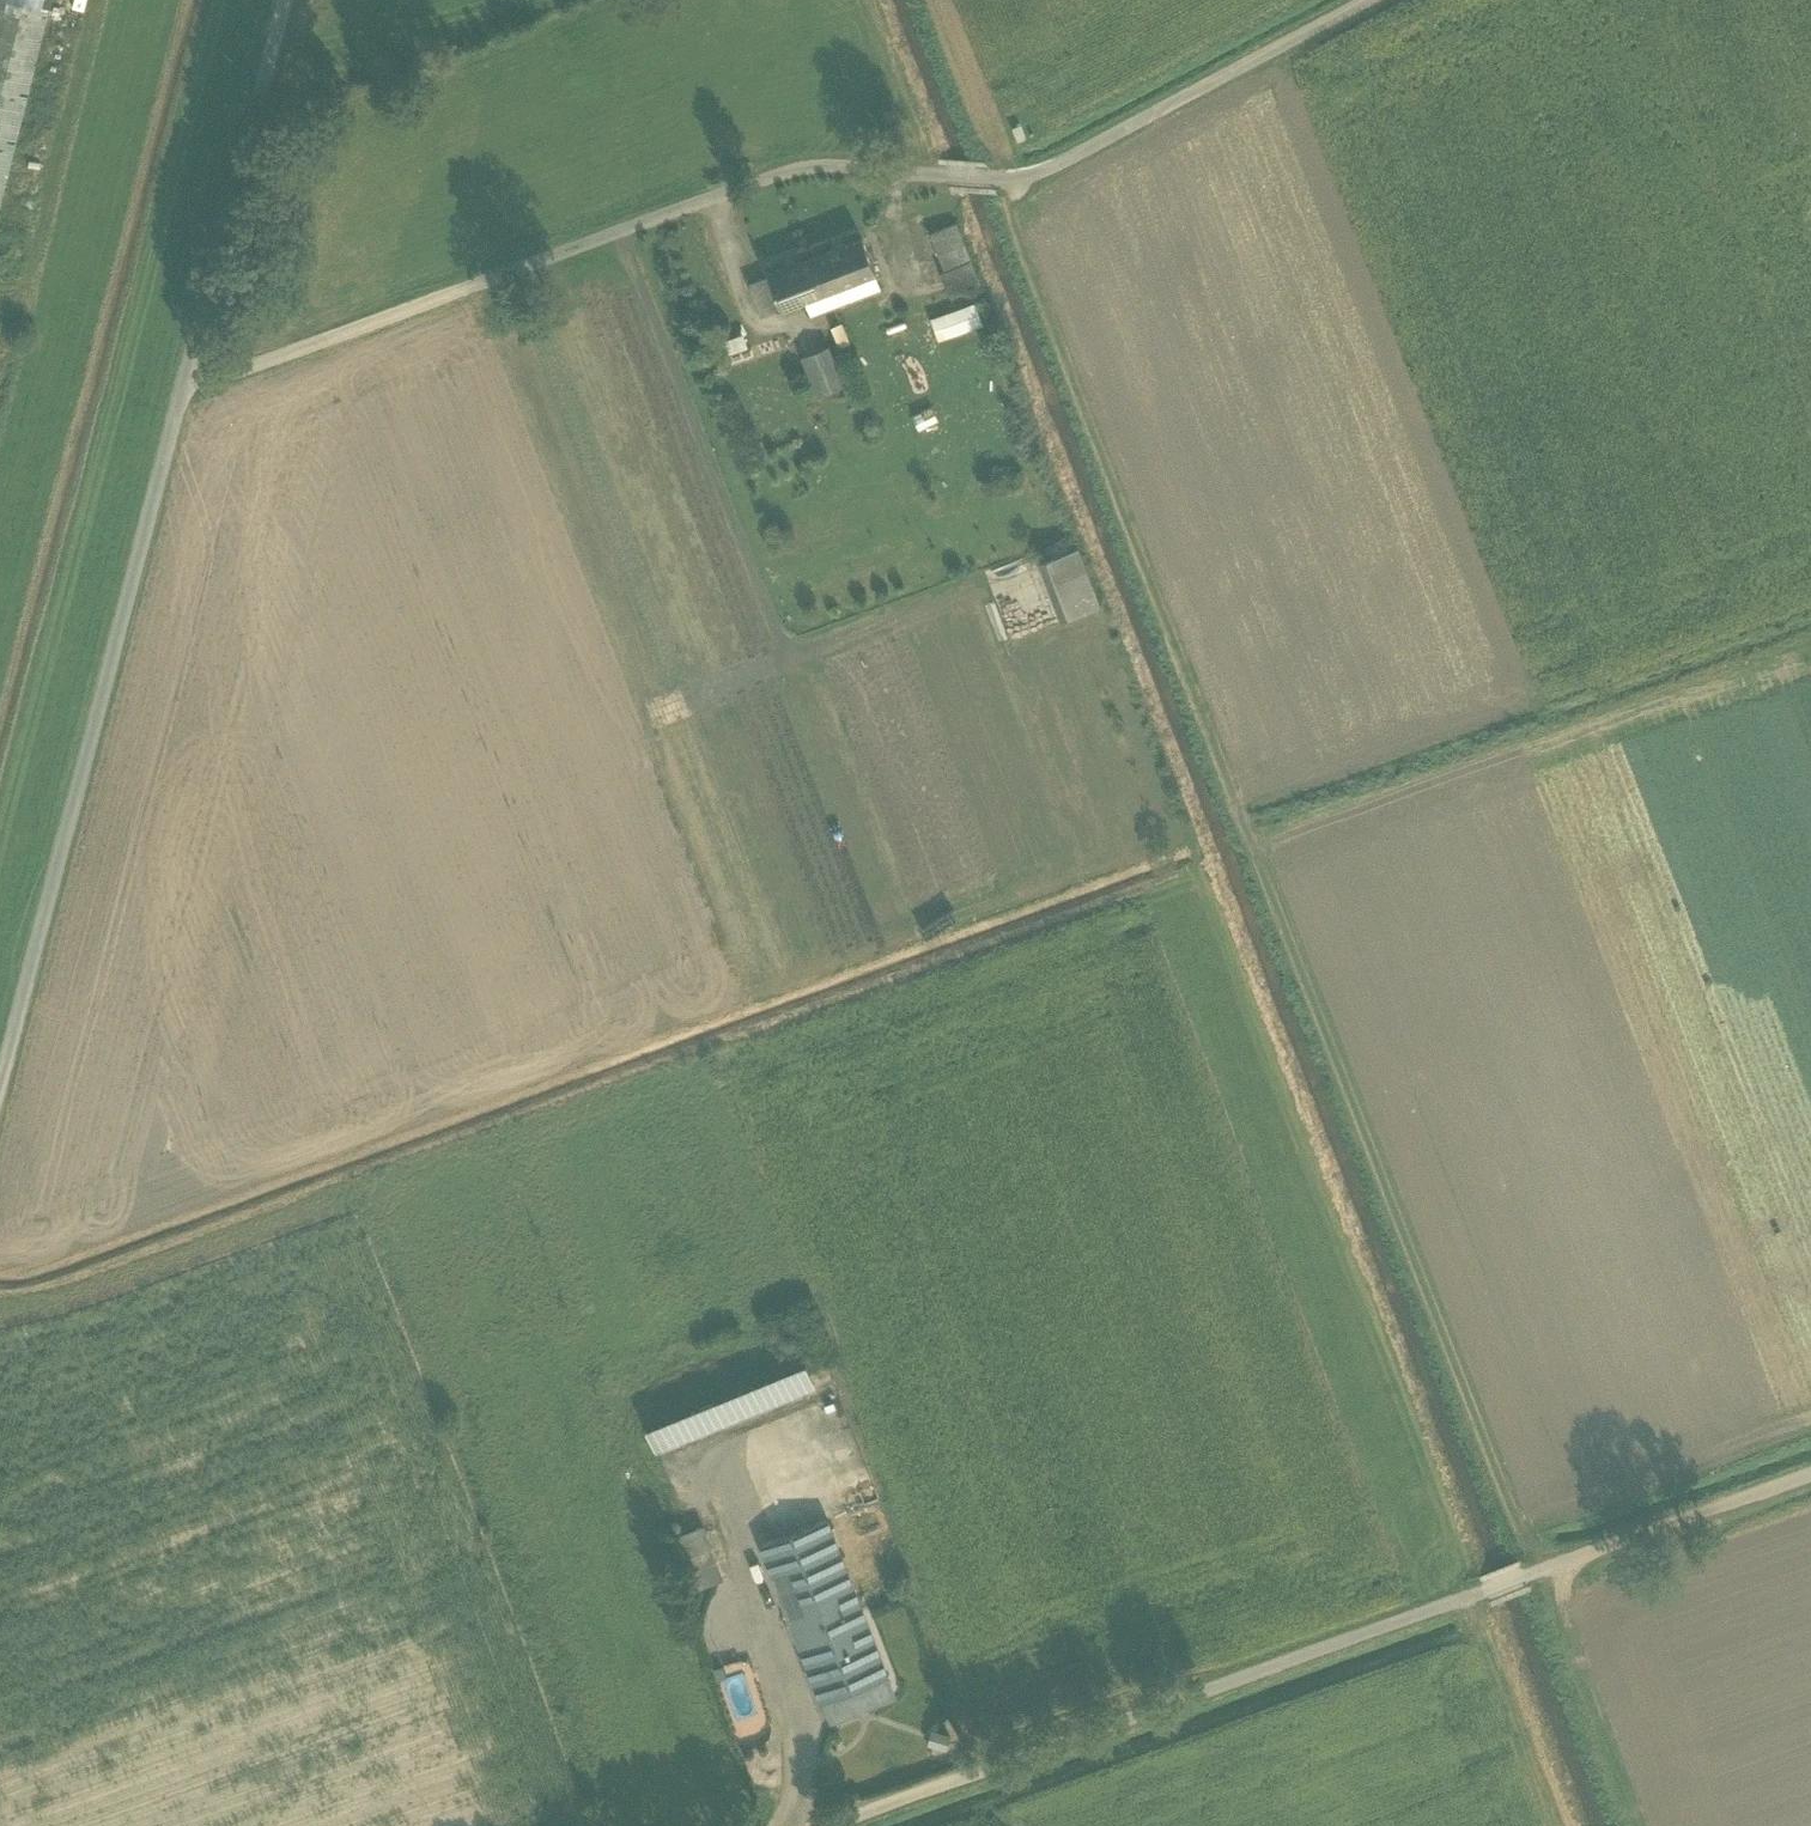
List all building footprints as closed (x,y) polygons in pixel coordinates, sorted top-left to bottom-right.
[(34,74),(53,0),(0,0),(0,65),(34,74)] [(0,65),(0,206),(34,74),(0,65)] [(956,226),(931,237),(945,271),(971,260),(956,226)] [(846,285),(874,274),(876,273),(862,237),(811,257),(825,293),(846,285)] [(805,301),(825,293),(811,257),(767,274),(769,278),(781,309),(782,310),(805,301)] [(945,271),(939,273),(948,295),(980,281),(971,260),(945,271)] [(874,274),(846,285),(852,300),(880,289),(874,274)] [(769,278),(749,286),(761,317),(781,309),(769,278)] [(825,293),(830,308),(852,300),(846,285),(825,293)] [(830,308),(825,293),(805,301),(811,315),(830,308)] [(940,338),(986,323),(978,300),(932,315),(940,338)] [(724,338),(733,360),(755,351),(746,329),(724,338)] [(803,355),(820,396),(848,384),(832,344),(803,355)] [(1083,543),(1040,559),(1062,618),(1105,602),(1083,543)] [(806,1365),(646,1431),(654,1450),(814,1385),(806,1365)] [(827,1518),(760,1544),(795,1634),(862,1608),(827,1518)] [(674,1537),(676,1543),(706,1532),(704,1525),(674,1537)] [(676,1543),(675,1544),(681,1559),(712,1547),(706,1532),(676,1543)] [(712,1547),(681,1559),(686,1572),(714,1562),(717,1561),(712,1547)] [(724,1579),(717,1561),(714,1562),(719,1575),(691,1586),(693,1591),(724,1579)] [(714,1562),(686,1572),(691,1586),(719,1575),(714,1562)] [(862,1608),(795,1634),(820,1700),(821,1700),(839,1693),(884,1676),(887,1675),(862,1608)] [(839,1693),(847,1712),(892,1695),(884,1676),(839,1693)] [(839,1693),(821,1700),(829,1719),(847,1712),(839,1693)]
